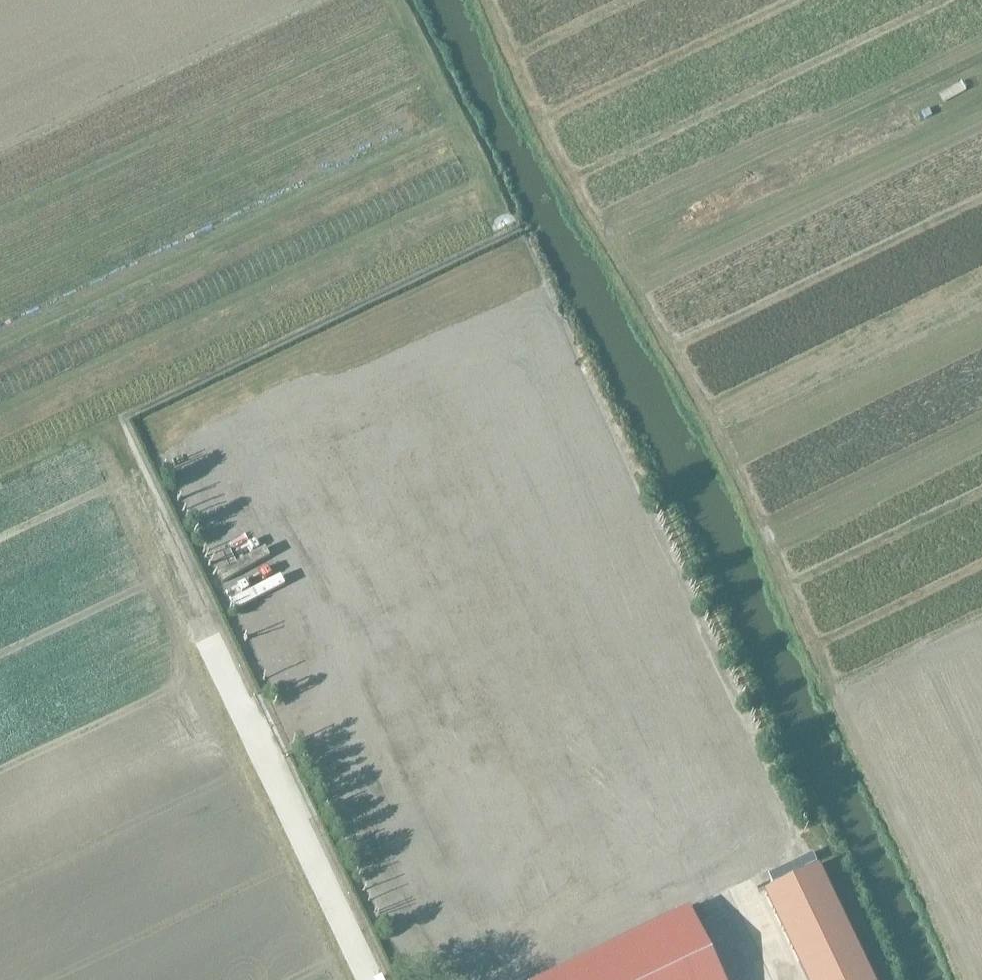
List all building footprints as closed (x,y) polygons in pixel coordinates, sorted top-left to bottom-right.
[(763,891),(806,979),(874,979),(819,865),(763,891)] [(564,901),(577,900),(576,886),(563,887),(564,901)] [(536,979),(723,979),(688,907),(536,979)]
